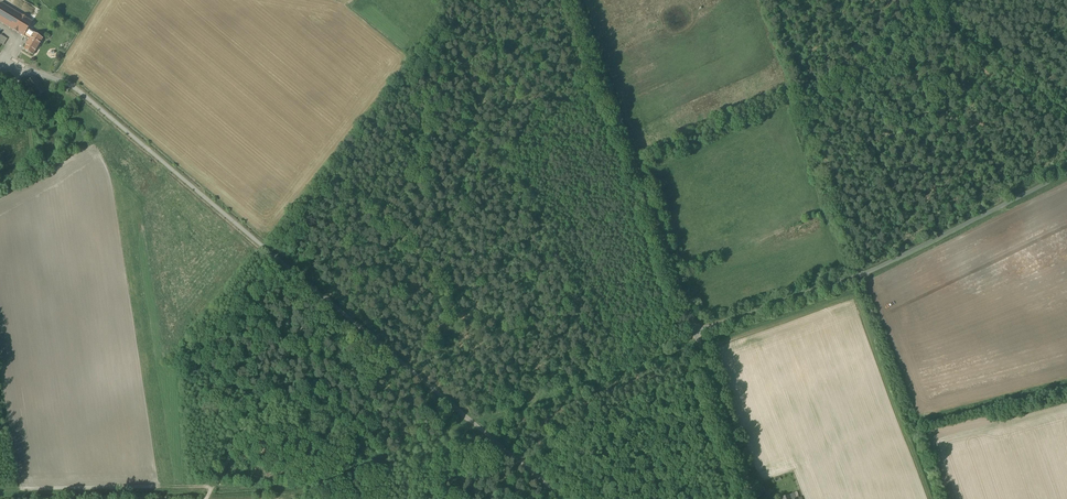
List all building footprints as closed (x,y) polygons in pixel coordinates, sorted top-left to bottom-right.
[(28,29),(33,21),(2,3),(0,6),(0,21),(24,37),(28,29)] [(28,29),(24,37),(30,40),(24,49),(33,56),(43,39),(28,29)] [(35,76),(24,83),(35,98),(46,91),(42,85),(35,76)]
